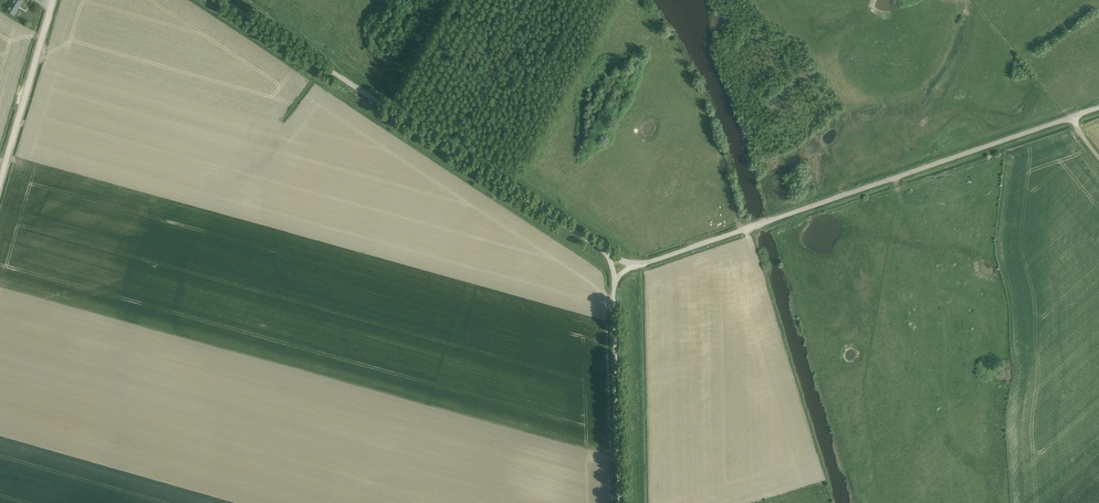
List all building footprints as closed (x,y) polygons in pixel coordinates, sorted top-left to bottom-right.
[(6,9),(14,14),(22,1),(20,0),(12,0),(6,9)]
